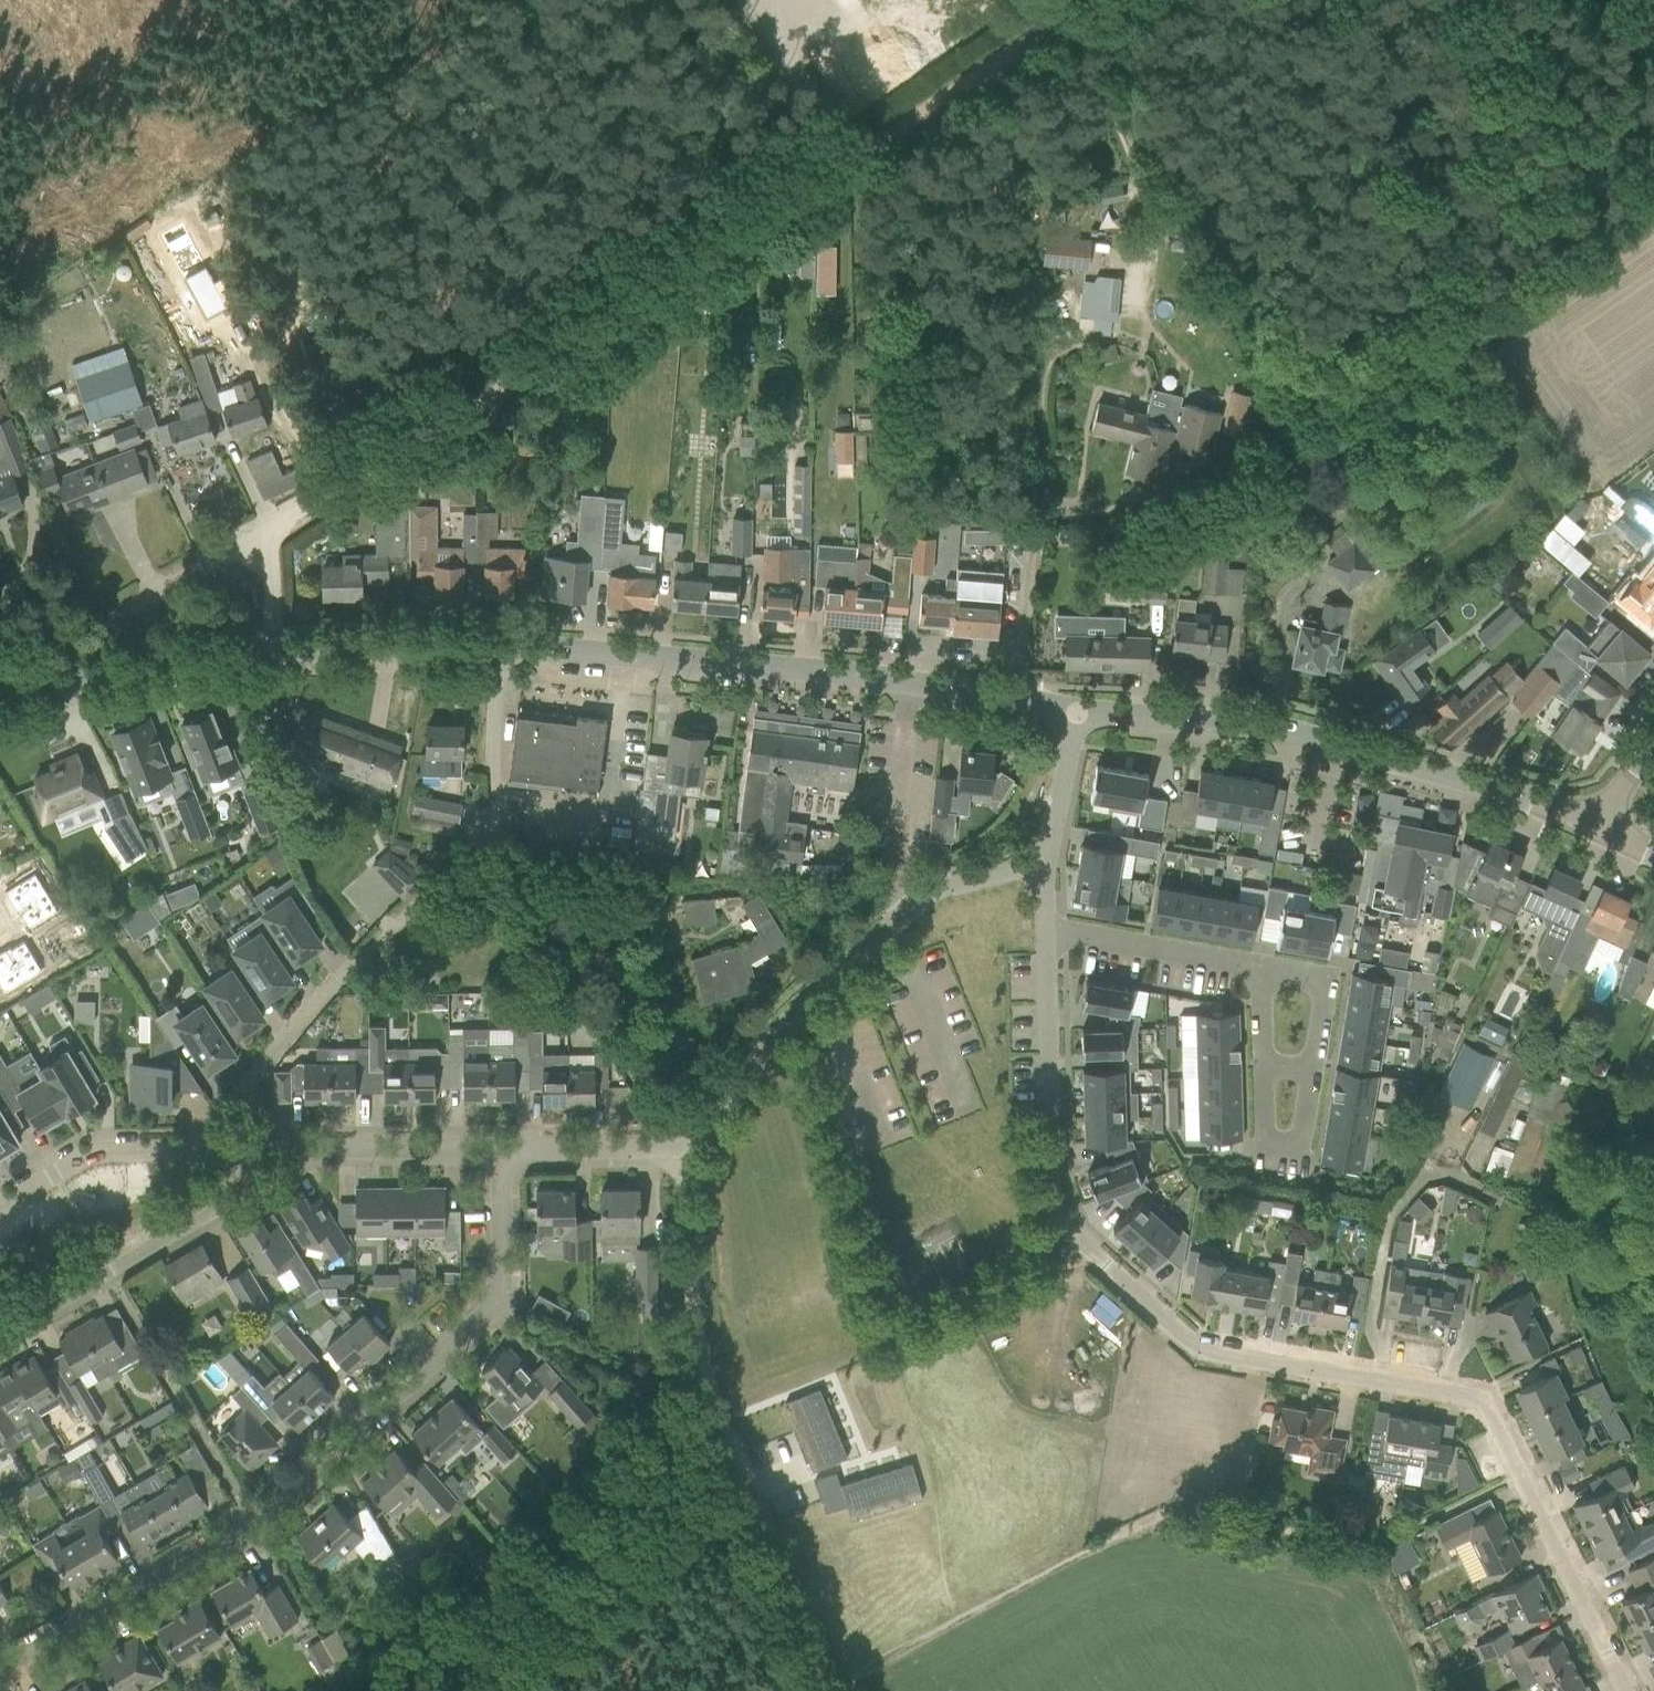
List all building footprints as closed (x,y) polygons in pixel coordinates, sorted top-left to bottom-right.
[(1102,188),(1105,202),(1124,198),(1121,184),(1102,188)] [(1047,258),(1046,263),(1087,267),(1088,254),(1089,239),(1049,236),(1047,258)] [(816,246),(816,294),(833,294),(834,247),(816,246)] [(800,255),(799,277),(814,277),(814,256),(800,255)] [(205,267),(185,278),(206,317),(227,306),(205,267)] [(1092,316),(1091,332),(1110,333),(1111,317),(1092,316)] [(310,356),(318,351),(313,342),(305,346),(310,356)] [(1113,343),(1098,346),(1102,363),(1117,359),(1113,343)] [(70,365),(90,423),(143,405),(123,347),(70,365)] [(190,359),(199,388),(213,384),(203,354),(190,359)] [(384,376),(373,379),(375,390),(387,387),(384,376)] [(736,377),(736,391),(746,391),(747,377),(736,377)] [(267,423),(260,402),(258,397),(255,398),(249,380),(233,385),(240,404),(223,409),(232,435),(267,423)] [(1227,412),(1222,433),(1244,439),(1254,398),(1251,397),(1232,392),(1227,412)] [(180,418),(156,426),(163,446),(175,442),(179,453),(215,441),(201,399),(177,407),(180,418)] [(4,458),(6,457),(7,459),(22,453),(9,419),(0,402),(0,446),(4,458)] [(1170,448),(1209,457),(1219,416),(1183,407),(1180,416),(1149,408),(1147,416),(1098,403),(1091,430),(1134,441),(1127,473),(1161,481),(1170,448)] [(113,432),(120,451),(142,442),(135,424),(113,432)] [(32,432),(40,453),(58,446),(51,426),(32,432)] [(853,430),(835,431),(836,463),(854,462),(853,430)] [(741,435),(741,453),(755,453),(755,435),(741,435)] [(757,437),(756,451),(768,451),(768,438),(757,437)] [(134,449),(94,465),(111,501),(122,497),(120,493),(147,483),(139,462),(134,449)] [(12,474),(7,459),(6,457),(4,458),(0,459),(0,514),(23,506),(16,485),(12,474)] [(794,506),(810,507),(811,464),(810,464),(795,464),(794,506)] [(111,501),(94,465),(57,479),(52,467),(38,473),(47,498),(61,493),(69,513),(95,503),(96,507),(111,501)] [(760,483),(760,496),(770,496),(770,483),(760,483)] [(1650,535),(1653,539),(1653,513),(1641,502),(1629,517),(1650,535)] [(410,559),(410,507),(376,507),(375,538),(380,538),(380,555),(343,556),(343,568),(323,568),(324,597),(361,596),(361,581),(387,581),(387,560),(411,560),(411,559),(410,559)] [(435,508),(410,507),(410,559),(411,559),(412,559),(412,558),(418,558),(417,575),(419,575),(419,574),(435,575),(435,594),(462,594),(462,562),(474,562),(475,543),(462,542),(462,550),(434,549),(435,508)] [(475,512),(475,543),(474,562),(486,563),(485,595),(512,596),(513,568),(523,568),(524,561),(526,561),(526,557),(524,557),(524,550),(486,549),(487,538),(495,538),(496,513),(475,512)] [(1640,546),(1650,535),(1629,517),(1625,513),(1615,525),(1640,546)] [(733,520),(732,555),(750,556),(750,521),(733,520)] [(557,598),(584,600),(587,568),(599,569),(602,522),(580,521),(576,560),(546,557),(543,595),(557,596),(557,598)] [(602,522),(599,569),(610,570),(607,603),(652,606),(655,572),(635,571),(635,576),(622,575),(623,561),(625,561),(625,557),(612,556),(612,551),(620,551),(622,524),(602,522)] [(1551,528),(1538,543),(1577,575),(1589,560),(1551,528)] [(977,543),(977,529),(963,529),(963,543),(977,543)] [(977,529),(977,543),(991,543),(991,529),(977,529)] [(991,529),(991,543),(1005,543),(1005,530),(991,529)] [(665,531),(664,547),(681,549),(682,532),(665,531)] [(1328,563),(1347,589),(1373,571),(1346,534),(1330,546),(1337,556),(1328,563)] [(911,557),(910,571),(931,573),(934,537),(912,536),(911,557)] [(817,544),(814,587),(825,588),(824,599),(822,621),(852,623),(857,561),(857,556),(858,548),(817,544)] [(809,580),(809,547),(790,548),(790,547),(763,548),(764,579),(765,579),(764,589),(762,589),(760,616),(808,620),(809,580)] [(857,561),(852,623),(881,626),(882,610),(907,612),(910,571),(911,557),(894,555),(892,584),(887,583),(887,582),(867,572),(868,559),(868,557),(857,556),(857,561)] [(1204,591),(1224,593),(1226,560),(1206,558),(1204,591)] [(1632,584),(1626,579),(1614,594),(1632,610),(1649,624),(1653,618),(1653,558),(1632,584)] [(671,608),(704,611),(706,581),(689,580),(690,563),(675,561),(674,579),(673,579),(671,608)] [(706,581),(704,611),(737,614),(739,585),(739,584),(740,566),(708,564),(706,581)] [(921,594),(918,625),(952,628),(952,631),(997,635),(1002,572),(957,568),(956,580),(946,580),(945,596),(921,594)] [(1109,600),(1165,604),(1167,573),(1111,569),(1109,600)] [(1570,573),(1562,583),(1570,590),(1578,580),(1570,573)] [(1500,574),(1491,584),(1500,592),(1509,582),(1500,574)] [(1172,650),(1204,653),(1204,658),(1223,660),(1226,627),(1209,625),(1209,623),(1193,621),(1195,600),(1179,599),(1176,620),(1175,620),(1172,650)] [(1333,647),(1341,606),(1323,603),(1319,622),(1303,618),(1294,663),(1321,668),(1321,667),(1339,671),(1343,649),(1333,647)] [(1489,648),(1509,630),(1497,617),(1477,635),(1489,648)] [(1552,642),(1586,671),(1598,658),(1625,681),(1635,668),(1638,670),(1648,659),(1645,657),(1648,653),(1609,619),(1587,646),(1565,627),(1552,642)] [(1436,649),(1421,628),(1373,662),(1389,685),(1393,682),(1395,686),(1406,702),(1428,687),(1413,666),(1436,649)] [(1066,668),(1147,670),(1148,636),(1067,634),(1066,668)] [(1537,713),(1561,683),(1541,667),(1512,702),(1531,717),(1535,712),(1537,713)] [(1572,705),(1554,732),(1553,732),(1552,733),(1580,751),(1599,722),(1619,691),(1593,674),(1583,689),(1578,686),(1567,702),(1572,705)] [(1506,699),(1486,676),(1458,701),(1452,694),(1436,708),(1443,716),(1429,729),(1448,751),(1506,699)] [(280,750),(327,767),(347,775),(390,791),(402,746),(296,707),(280,750)] [(509,783),(598,794),(607,721),(517,710),(509,783)] [(231,786),(243,781),(232,750),(230,750),(226,740),(224,741),(213,712),(181,724),(188,742),(184,744),(193,767),(197,765),(204,782),(226,773),(231,786)] [(737,838),(735,855),(748,857),(799,864),(805,824),(786,821),(791,782),(808,784),(807,791),(821,793),(823,793),(824,787),(852,791),(857,754),(860,732),(822,727),(765,719),(754,718),(737,838)] [(162,793),(173,788),(170,778),(164,760),(166,759),(163,753),(162,754),(159,746),(161,746),(158,740),(156,740),(148,720),(139,724),(137,719),(118,726),(120,731),(113,734),(121,754),(117,756),(124,775),(129,774),(135,791),(158,783),(162,793)] [(420,775),(461,776),(462,726),(427,725),(427,754),(421,754),(420,775)] [(642,790),(679,795),(681,780),(701,782),(706,737),(671,733),(667,763),(646,761),(642,790)] [(926,866),(928,866),(941,862),(943,861),(941,858),(949,853),(953,814),(963,815),(966,790),(990,792),(1001,799),(1013,779),(999,771),(997,774),(992,773),(994,755),(961,751),(956,796),(951,796),(953,778),(936,777),(932,814),(931,813),(926,866)] [(35,778),(42,796),(34,799),(43,822),(103,797),(93,774),(87,776),(78,754),(51,765),(53,770),(35,778)] [(1144,796),(1148,775),(1096,765),(1090,801),(1140,809),(1137,826),(1161,830),(1166,800),(1144,796)] [(1200,769),(1196,791),(1183,789),(1177,826),(1193,829),(1197,809),(1218,813),(1224,774),(1200,769)] [(1224,774),(1218,813),(1242,817),(1248,778),(1224,774)] [(1242,817),(1266,821),(1273,782),(1248,778),(1242,817)] [(244,792),(261,834),(281,826),(265,784),(244,792)] [(1433,829),(1451,833),(1455,810),(1379,791),(1370,839),(1377,841),(1392,844),(1397,822),(1419,827),(1421,820),(1434,823),(1433,829)] [(174,800),(190,841),(211,833),(195,792),(174,800)] [(413,814),(436,818),(458,822),(461,805),(417,797),(413,814)] [(117,847),(127,862),(147,848),(129,812),(104,828),(117,847)] [(1434,823),(1421,820),(1419,827),(1397,822),(1392,844),(1377,841),(1365,903),(1413,913),(1421,874),(1441,878),(1444,863),(1445,863),(1451,833),(1433,829),(1434,823)] [(1080,854),(1077,869),(1090,872),(1117,877),(1122,851),(1156,857),(1159,842),(1108,833),(1105,848),(1082,843),(1080,854)] [(395,838),(392,851),(406,855),(409,841),(395,838)] [(1492,907),(1487,917),(1509,926),(1514,913),(1515,914),(1529,883),(1513,875),(1522,856),(1489,841),(1465,896),(1492,907)] [(428,878),(387,849),(370,864),(404,899),(427,879),(428,878)] [(1175,862),(1177,851),(1164,850),(1162,860),(1175,862)] [(39,852),(31,858),(40,871),(49,865),(39,852)] [(1191,864),(1203,866),(1205,856),(1192,854),(1191,864)] [(1243,866),(1245,856),(1233,854),(1231,864),(1243,866)] [(1217,858),(1205,856),(1203,866),(1215,868),(1217,858)] [(1245,856),(1243,866),(1256,868),(1257,858),(1245,856)] [(1546,953),(1555,958),(1557,959),(1578,913),(1568,908),(1580,880),(1554,868),(1543,891),(1530,885),(1522,901),(1562,919),(1559,925),(1559,926),(1546,953)] [(1077,869),(1073,895),(1097,899),(1095,914),(1124,919),(1127,903),(1113,900),(1117,877),(1090,872),(1077,869)] [(33,874),(3,894),(20,918),(21,916),(30,929),(57,910),(33,874)] [(1143,881),(1141,894),(1150,895),(1152,882),(1143,881)] [(315,911),(296,883),(278,895),(281,901),(263,913),(267,919),(268,919),(287,948),(286,948),(295,961),(298,959),(300,961),(301,963),(303,962),(303,961),(311,956),(313,955),(311,953),(310,951),(321,944),(304,919),(315,911)] [(1420,970),(1433,973),(1450,887),(1436,884),(1420,970)] [(1178,890),(1158,886),(1151,924),(1171,928),(1178,890)] [(1263,916),(1280,920),(1276,946),(1302,950),(1308,910),(1283,906),(1286,890),(1268,887),(1263,916)] [(179,889),(166,894),(171,909),(185,903),(179,889)] [(1178,890),(1171,928),(1191,931),(1198,893),(1178,890)] [(1624,946),(1636,921),(1623,915),(1628,902),(1602,890),(1592,910),(1589,918),(1578,913),(1557,959),(1555,958),(1551,970),(1540,991),(1553,997),(1563,976),(1580,941),(1592,947),(1598,934),(1624,946)] [(212,891),(202,898),(209,909),(219,902),(212,891)] [(147,902),(159,920),(171,912),(163,892),(147,902)] [(1191,931),(1211,935),(1218,897),(1198,893),(1191,931)] [(736,946),(691,959),(703,1003),(748,990),(742,968),(787,941),(759,894),(742,903),(758,933),(736,946)] [(1211,935),(1231,938),(1238,900),(1218,897),(1211,935)] [(683,902),(685,926),(716,923),(714,899),(683,902)] [(1308,910),(1302,950),(1327,955),(1332,929),(1351,932),(1356,902),(1337,899),(1334,915),(1308,910)] [(1258,904),(1238,900),(1231,938),(1251,942),(1258,904)] [(148,905),(141,910),(152,927),(159,922),(148,905)] [(268,919),(267,919),(249,932),(253,938),(234,950),(238,956),(239,956),(258,984),(257,985),(266,998),(269,996),(271,997),(271,998),(272,1000),(274,998),(282,993),(284,992),(283,990),(282,990),(281,988),(292,981),(275,956),(286,948),(287,948),(268,919)] [(1366,919),(1360,955),(1380,958),(1385,922),(1366,919)] [(0,952),(0,981),(6,990),(43,966),(24,939),(12,947),(11,945),(0,952)] [(1628,955),(1624,964),(1629,966),(1617,993),(1629,999),(1646,962),(1633,956),(1633,957),(1629,956),(1628,955)] [(246,992),(257,985),(258,984),(239,956),(238,956),(220,969),(223,975),(205,987),(237,1035),(240,1032),(242,1034),(241,1034),(242,1036),(255,1028),(253,1026),(253,1027),(252,1025),(263,1017),(246,992)] [(401,963),(394,956),(384,965),(391,972),(401,963)] [(1348,996),(1389,1002),(1392,984),(1408,986),(1411,970),(1381,965),(1379,978),(1351,973),(1348,996)] [(373,975),(381,984),(389,976),(381,968),(373,975)] [(1106,1029),(1136,1029),(1137,1029),(1139,1016),(1128,1013),(1132,989),(1086,980),(1081,1007),(1109,1013),(1106,1029)] [(31,1011),(56,995),(48,982),(22,998),(31,1011)] [(408,1008),(408,1009),(448,1008),(448,993),(408,993),(408,995),(408,1008)] [(408,995),(387,995),(387,1008),(408,1008),(408,995)] [(3,1013),(17,1005),(12,996),(0,1003),(0,1008),(3,1013)] [(1386,1024),(1389,1002),(1348,996),(1344,1017),(1386,1024)] [(96,1000),(75,999),(74,1021),(95,1021),(96,1000)] [(225,1033),(216,1020),(217,1020),(215,1018),(213,1019),(214,1020),(212,1021),(201,1005),(184,1017),(176,1005),(155,1019),(174,1047),(186,1038),(189,1042),(188,1042),(197,1055),(208,1070),(215,1066),(216,1067),(215,1067),(217,1069),(219,1068),(228,1062),(229,1061),(228,1059),(228,1060),(227,1058),(233,1053),(223,1037),(225,1036),(227,1035),(225,1033)] [(1428,1024),(1430,1011),(1420,1010),(1418,1022),(1428,1024)] [(1197,1045),(1239,1044),(1238,1013),(1196,1014),(1197,1045)] [(1340,1040),(1382,1047),(1386,1024),(1344,1017),(1340,1040)] [(1174,1025),(1165,1025),(1166,1047),(1175,1047),(1174,1025)] [(369,1034),(369,1039),(369,1070),(383,1070),(383,1101),(409,1100),(409,1049),(408,1049),(408,1048),(384,1048),(383,1027),(368,1027),(368,1034),(369,1034)] [(1136,1029),(1106,1029),(1081,1029),(1082,1056),(1107,1056),(1107,1069),(1129,1068),(1137,1068),(1136,1029)] [(514,1070),(529,1070),(528,1055),(528,1044),(527,1044),(527,1031),(512,1031),(512,1045),(488,1045),(489,1103),(498,1103),(498,1099),(515,1098),(514,1070)] [(56,1058),(40,1068),(67,1113),(79,1106),(80,1109),(93,1102),(91,1099),(93,1098),(87,1086),(99,1079),(81,1049),(75,1053),(65,1035),(61,1038),(49,1046),(56,1058)] [(480,1103),(489,1103),(488,1045),(488,1043),(463,1043),(463,1035),(448,1035),(448,1046),(448,1057),(449,1066),(463,1066),(463,1099),(480,1099),(480,1103)] [(1562,1035),(1553,1043),(1562,1052),(1571,1045),(1562,1035)] [(1409,1048),(1417,1049),(1419,1037),(1409,1036),(1407,1048),(1409,1048)] [(149,1066),(149,1065),(147,1065),(147,1066),(133,1066),(133,1065),(132,1065),(131,1105),(154,1105),(154,1110),(163,1110),(163,1103),(172,1103),(172,1091),(179,1091),(179,1073),(187,1068),(166,1037),(154,1045),(154,1066),(149,1066)] [(355,1047),(329,1047),(330,1101),(356,1101),(355,1071),(369,1070),(369,1039),(360,1039),(360,1047),(355,1047)] [(1382,1047),(1340,1040),(1337,1062),(1378,1069),(1382,1047)] [(1461,1041),(1436,1093),(1467,1108),(1492,1056),(1461,1041)] [(1240,1076),(1239,1044),(1197,1045),(1198,1077),(1240,1076)] [(330,1101),(329,1047),(316,1048),(316,1063),(299,1064),(290,1069),(290,1071),(274,1071),(274,1102),(291,1102),(291,1090),(304,1090),(304,1102),(330,1101)] [(1405,1060),(1415,1062),(1417,1049),(1409,1048),(1407,1048),(1405,1060)] [(420,1049),(409,1049),(409,1100),(435,1100),(435,1078),(435,1062),(421,1062),(420,1049)] [(594,1054),(594,1065),(607,1064),(607,1053),(594,1054)] [(0,1086),(13,1077),(0,1055),(0,1086)] [(528,1055),(529,1070),(529,1083),(533,1083),(533,1077),(542,1077),(542,1105),(555,1104),(555,1110),(568,1110),(567,1070),(567,1055),(528,1055)] [(1510,1057),(1497,1099),(1510,1104),(1524,1062),(1510,1057)] [(67,1113),(40,1068),(13,1084),(40,1128),(45,1125),(47,1130),(60,1122),(57,1117),(66,1113),(66,1114),(67,1113)] [(1129,1068),(1107,1069),(1083,1069),(1083,1093),(1130,1092),(1129,1068)] [(1160,1068),(1151,1068),(1151,1081),(1160,1081),(1160,1068)] [(1331,1099),(1372,1106),(1377,1075),(1336,1068),(1331,1099)] [(594,1069),(567,1070),(568,1110),(582,1110),(582,1104),(595,1104),(594,1069)] [(1241,1107),(1240,1076),(1198,1077),(1199,1108),(1241,1107)] [(1410,1093),(1412,1081),(1402,1079),(1400,1092),(1410,1093)] [(3,1117),(7,1115),(15,1111),(0,1086),(0,1153),(3,1152),(6,1157),(18,1149),(15,1144),(18,1143),(3,1117)] [(1167,1087),(1168,1108),(1177,1108),(1176,1086),(1167,1087)] [(1137,1092),(1130,1092),(1083,1093),(1084,1119),(1124,1118),(1137,1118),(1137,1092)] [(1372,1106),(1331,1099),(1326,1131),(1367,1138),(1372,1106)] [(1161,1116),(1161,1103),(1152,1103),(1152,1116),(1161,1116)] [(1199,1108),(1200,1140),(1242,1139),(1241,1107),(1199,1108)] [(1177,1108),(1168,1108),(1168,1129),(1177,1129),(1177,1108)] [(1161,1116),(1152,1116),(1153,1129),(1162,1129),(1161,1116)] [(1101,1143),(1125,1142),(1125,1140),(1124,1118),(1084,1119),(1085,1143),(1101,1143)] [(1401,1143),(1409,1144),(1411,1132),(1401,1130),(1399,1143),(1401,1143)] [(1326,1131),(1320,1162),(1362,1169),(1367,1138),(1326,1131)] [(1110,1194),(1142,1181),(1147,1179),(1132,1140),(1125,1140),(1125,1142),(1101,1143),(1110,1165),(1087,1174),(1097,1199),(1110,1194)] [(1409,1144),(1401,1143),(1399,1143),(1397,1155),(1407,1156),(1409,1144)] [(1166,1211),(1147,1194),(1151,1190),(1142,1181),(1110,1194),(1130,1211),(1112,1229),(1133,1248),(1165,1212),(1166,1211)] [(1483,1188),(1481,1191),(1498,1199),(1502,1191),(1485,1183),(1483,1188)] [(386,1234),(385,1188),(355,1189),(356,1235),(386,1234)] [(415,1188),(385,1188),(386,1234),(415,1234),(415,1188)] [(444,1188),(415,1188),(415,1234),(445,1233),(444,1188)] [(601,1190),(601,1212),(602,1243),(617,1243),(639,1243),(638,1190),(601,1190)] [(536,1191),(537,1236),(537,1247),(562,1247),(562,1257),(591,1257),(591,1242),(590,1220),(575,1220),(574,1191),(536,1191)] [(350,1244),(340,1228),(328,1210),(320,1197),(310,1203),(304,1193),(279,1208),(302,1245),(304,1245),(306,1247),(321,1250),(324,1249),(330,1258),(350,1244)] [(1245,1209),(1271,1214),(1273,1202),(1247,1197),(1245,1209)] [(1466,1209),(1466,1216),(1470,1221),(1476,1221),(1481,1217),(1482,1211),(1477,1206),(1471,1205),(1466,1209)] [(1181,1270),(1188,1234),(1165,1212),(1133,1248),(1152,1264),(1162,1253),(1181,1270)] [(314,1279),(301,1258),(289,1239),(279,1223),(268,1230),(261,1220),(238,1234),(250,1253),(262,1272),(271,1266),(277,1275),(289,1267),(306,1295),(310,1293),(319,1288),(314,1280),(314,1279)] [(1251,1243),(1258,1244),(1260,1232),(1252,1231),(1251,1243)] [(444,1239),(444,1249),(460,1249),(460,1239),(444,1239)] [(1391,1257),(1403,1259),(1406,1242),(1393,1240),(1391,1257)] [(165,1268),(186,1303),(223,1281),(202,1246),(165,1268)] [(635,1249),(635,1296),(657,1296),(656,1249),(635,1249)] [(1216,1305),(1222,1268),(1223,1261),(1198,1257),(1199,1251),(1189,1249),(1185,1273),(1194,1275),(1191,1295),(1194,1296),(1193,1301),(1216,1305)] [(1307,1330),(1315,1331),(1325,1270),(1315,1268),(1312,1285),(1296,1283),(1301,1254),(1287,1252),(1285,1264),(1283,1278),(1282,1279),(1278,1303),(1292,1305),(1290,1317),(1309,1320),(1307,1330)] [(1268,1260),(1266,1276),(1269,1276),(1283,1278),(1285,1264),(1268,1260)] [(1395,1314),(1421,1319),(1429,1270),(1390,1263),(1385,1295),(1398,1297),(1395,1314)] [(225,1278),(237,1297),(245,1312),(267,1299),(247,1266),(225,1278)] [(1216,1305),(1238,1308),(1244,1272),(1222,1268),(1216,1305)] [(1325,1270),(1315,1331),(1324,1333),(1326,1323),(1345,1326),(1347,1315),(1361,1317),(1368,1277),(1354,1275),(1351,1292),(1336,1290),(1339,1272),(1325,1270)] [(1429,1270),(1421,1319),(1447,1323),(1450,1305),(1463,1308),(1468,1277),(1454,1275),(1429,1270)] [(459,1281),(459,1271),(445,1271),(445,1281),(459,1281)] [(1263,1313),(1269,1276),(1266,1276),(1244,1272),(1238,1308),(1263,1313)] [(399,1273),(386,1274),(386,1286),(399,1285),(399,1273)] [(386,1286),(386,1274),(374,1274),(374,1286),(386,1286)] [(318,1277),(314,1279),(314,1280),(319,1288),(321,1287),(330,1286),(330,1278),(318,1277)] [(336,1286),(330,1286),(321,1287),(324,1296),(336,1296),(336,1286)] [(321,1287),(319,1288),(310,1293),(315,1301),(324,1296),(321,1287)] [(1529,1307),(1536,1304),(1529,1291),(1484,1312),(1494,1333),(1500,1330),(1514,1360),(1547,1344),(1529,1307)] [(310,1293),(306,1295),(301,1298),(306,1306),(315,1301),(310,1293)] [(345,1309),(336,1317),(344,1327),(353,1319),(345,1309)] [(364,1313),(345,1330),(370,1357),(369,1358),(373,1362),(378,1357),(376,1354),(390,1342),(375,1326),(364,1313)] [(208,1334),(222,1326),(215,1314),(201,1323),(208,1334)] [(80,1325),(108,1374),(112,1382),(121,1378),(116,1370),(118,1368),(110,1354),(121,1348),(130,1362),(143,1354),(127,1326),(114,1333),(103,1315),(95,1319),(94,1317),(80,1325)] [(275,1333),(285,1344),(293,1353),(304,1344),(286,1324),(275,1333)] [(98,1380),(108,1374),(80,1325),(65,1334),(67,1336),(59,1341),(78,1373),(90,1366),(98,1380)] [(370,1357),(345,1330),(327,1346),(334,1355),(349,1371),(361,1361),(363,1364),(369,1358),(370,1357)] [(256,1336),(251,1341),(257,1347),(262,1342),(256,1336)] [(1578,1346),(1567,1351),(1573,1364),(1585,1359),(1578,1346)] [(484,1407),(503,1428),(520,1413),(509,1400),(515,1395),(513,1393),(523,1385),(532,1395),(543,1385),(509,1347),(497,1358),(495,1356),(488,1362),(490,1364),(481,1372),(494,1386),(490,1389),(497,1398),(492,1402),(491,1401),(484,1407)] [(25,1357),(11,1366),(40,1415),(61,1402),(69,1414),(80,1408),(81,1407),(68,1385),(57,1366),(45,1373),(35,1355),(27,1359),(25,1357)] [(1527,1416),(1562,1399),(1568,1396),(1556,1372),(1560,1370),(1554,1357),(1539,1365),(1544,1377),(1520,1389),(1523,1394),(1518,1396),(1527,1416)] [(0,1400),(0,1426),(5,1435),(29,1421),(37,1433),(46,1428),(39,1415),(40,1415),(11,1366),(0,1372),(0,1398),(1,1400),(0,1400)] [(309,1368),(290,1385),(316,1413),(334,1396),(309,1368)] [(240,1385),(242,1387),(248,1394),(259,1384),(250,1375),(240,1385)] [(81,1377),(68,1385),(81,1407),(80,1408),(89,1423),(103,1415),(81,1377)] [(581,1423),(595,1438),(606,1429),(563,1380),(548,1394),(577,1426),(581,1423)] [(316,1413),(290,1385),(271,1401),(297,1430),(316,1413)] [(248,1394),(242,1387),(232,1396),(245,1411),(220,1433),(243,1457),(240,1459),(250,1470),(265,1457),(263,1455),(275,1444),(258,1425),(268,1416),(253,1400),(248,1394)] [(820,1389),(784,1398),(789,1417),(824,1407),(820,1389)] [(1610,1402),(1606,1393),(1593,1399),(1597,1408),(1610,1402)] [(411,1434),(438,1464),(459,1445),(465,1453),(482,1438),(503,1462),(517,1450),(493,1424),(483,1432),(453,1397),(411,1434)] [(1527,1416),(1538,1437),(1572,1420),(1562,1399),(1527,1416)] [(139,1420),(144,1429),(176,1410),(171,1402),(139,1420)] [(1614,1410),(1610,1402),(1597,1408),(1601,1416),(1614,1410)] [(1307,1456),(1305,1474),(1338,1480),(1345,1439),(1329,1436),(1333,1410),(1311,1407),(1311,1411),(1281,1406),(1279,1419),(1273,1418),(1269,1440),(1281,1443),(1280,1451),(1307,1456)] [(824,1407),(789,1417),(793,1434),(829,1425),(824,1407)] [(1405,1462),(1406,1463),(1414,1420),(1388,1415),(1385,1433),(1372,1431),(1366,1462),(1381,1464),(1381,1463),(1404,1468),(1405,1462)] [(1414,1420),(1406,1463),(1421,1465),(1420,1471),(1444,1475),(1449,1444),(1437,1442),(1440,1424),(1414,1420)] [(1572,1420),(1538,1437),(1548,1459),(1583,1442),(1572,1420)] [(829,1425),(793,1434),(798,1452),(834,1442),(829,1425)] [(97,1434),(89,1439),(94,1446),(102,1442),(97,1434)] [(834,1442),(798,1452),(802,1470),(838,1460),(834,1442)] [(156,1471),(166,1488),(168,1488),(186,1519),(200,1511),(199,1508),(207,1504),(197,1485),(213,1475),(195,1443),(176,1454),(186,1473),(176,1479),(168,1464),(156,1471)] [(450,1491),(443,1482),(424,1461),(414,1471),(395,1449),(370,1471),(372,1474),(362,1483),(386,1509),(399,1497),(407,1505),(417,1496),(436,1518),(446,1509),(454,1517),(463,1509),(456,1500),(458,1499),(450,1491)] [(75,1459),(100,1503),(100,1504),(114,1496),(88,1451),(75,1459)] [(1574,1505),(1586,1531),(1625,1512),(1619,1500),(1628,1495),(1626,1491),(1636,1486),(1625,1464),(1589,1482),(1595,1495),(1574,1505)] [(1573,1465),(1559,1471),(1564,1481),(1578,1475),(1573,1465)] [(1470,1470),(1455,1477),(1456,1493),(1476,1482),(1470,1470)] [(451,1474),(443,1482),(450,1491),(459,1483),(451,1474)] [(827,1474),(804,1478),(810,1512),(833,1508),(829,1487),(827,1474)] [(902,1475),(883,1478),(890,1514),(908,1511),(902,1475)] [(883,1478),(865,1481),(872,1518),(890,1514),(883,1478)] [(144,1479),(134,1484),(163,1533),(186,1519),(168,1488),(166,1488),(154,1496),(144,1479)] [(865,1481),(848,1484),(854,1521),(872,1518),(865,1481)] [(163,1533),(134,1484),(124,1490),(133,1504),(121,1511),(140,1543),(148,1538),(149,1541),(163,1533)] [(848,1484),(829,1487),(833,1508),(835,1524),(854,1521),(848,1484)] [(1362,1502),(1359,1517),(1375,1520),(1378,1504),(1362,1502)] [(87,1531),(75,1538),(97,1576),(112,1567),(110,1564),(118,1559),(105,1537),(116,1530),(105,1511),(100,1504),(100,1503),(79,1516),(87,1531)] [(379,1528),(366,1505),(349,1520),(334,1503),(296,1537),(320,1563),(336,1549),(341,1555),(352,1545),(361,1557),(370,1551),(376,1561),(393,1552),(379,1528)] [(1434,1525),(1441,1539),(1446,1549),(1470,1537),(1488,1574),(1520,1558),(1497,1510),(1475,1520),(1469,1508),(1434,1525)] [(1586,1531),(1600,1559),(1621,1548),(1628,1561),(1653,1548),(1653,1523),(1653,1522),(1643,1527),(1640,1521),(1643,1519),(1639,1510),(1633,1508),(1625,1512),(1586,1531)] [(6,1534),(10,1519),(0,1516),(0,1532),(6,1534)] [(97,1576),(75,1538),(62,1546),(54,1531),(32,1544),(47,1570),(59,1564),(72,1586),(80,1581),(82,1585),(97,1576)] [(1394,1545),(1383,1551),(1393,1571),(1405,1565),(1394,1545)] [(1647,1561),(1628,1571),(1635,1586),(1639,1594),(1621,1602),(1632,1625),(1653,1615),(1653,1558),(1647,1561)] [(418,1587),(431,1580),(425,1568),(414,1567),(408,1570),(418,1587)] [(240,1580),(238,1576),(212,1591),(232,1625),(255,1612),(269,1635),(297,1618),(289,1604),(278,1585),(264,1594),(252,1573),(240,1580)] [(1490,1596),(1452,1614),(1459,1628),(1466,1631),(1481,1624),(1483,1615),(1496,1609),(1499,1614),(1504,1611),(1513,1629),(1548,1613),(1537,1590),(1542,1588),(1535,1574),(1490,1595),(1490,1596)] [(176,1618),(158,1628),(178,1662),(220,1638),(197,1599),(173,1614),(176,1618)] [(1632,1625),(1645,1651),(1653,1647),(1653,1615),(1632,1625)] [(1504,1648),(1505,1649),(1513,1645),(1513,1644),(1506,1631),(1475,1646),(1482,1659),(1504,1648)] [(336,1632),(322,1640),(334,1661),(335,1663),(336,1666),(351,1657),(349,1654),(336,1632)] [(1539,1678),(1539,1679),(1572,1662),(1560,1638),(1542,1647),(1539,1641),(1536,1633),(1513,1644),(1513,1645),(1505,1649),(1511,1662),(1515,1660),(1520,1668),(1516,1670),(1523,1685),(1539,1678)] [(115,1652),(98,1662),(115,1690),(135,1690),(162,1675),(138,1634),(113,1649),(115,1652)] [(322,1640),(309,1648),(323,1671),(334,1664),(335,1663),(334,1661),(322,1640)] [(1453,1656),(1451,1662),(1454,1667),(1459,1669),(1464,1666),(1466,1660),(1463,1655),(1458,1654),(1453,1656)] [(1584,1687),(1572,1662),(1539,1679),(1545,1690),(1575,1690),(1584,1687)] [(1461,1673),(1449,1679),(1455,1690),(1467,1685),(1461,1673)] [(85,1681),(67,1690),(91,1690),(85,1681)]
